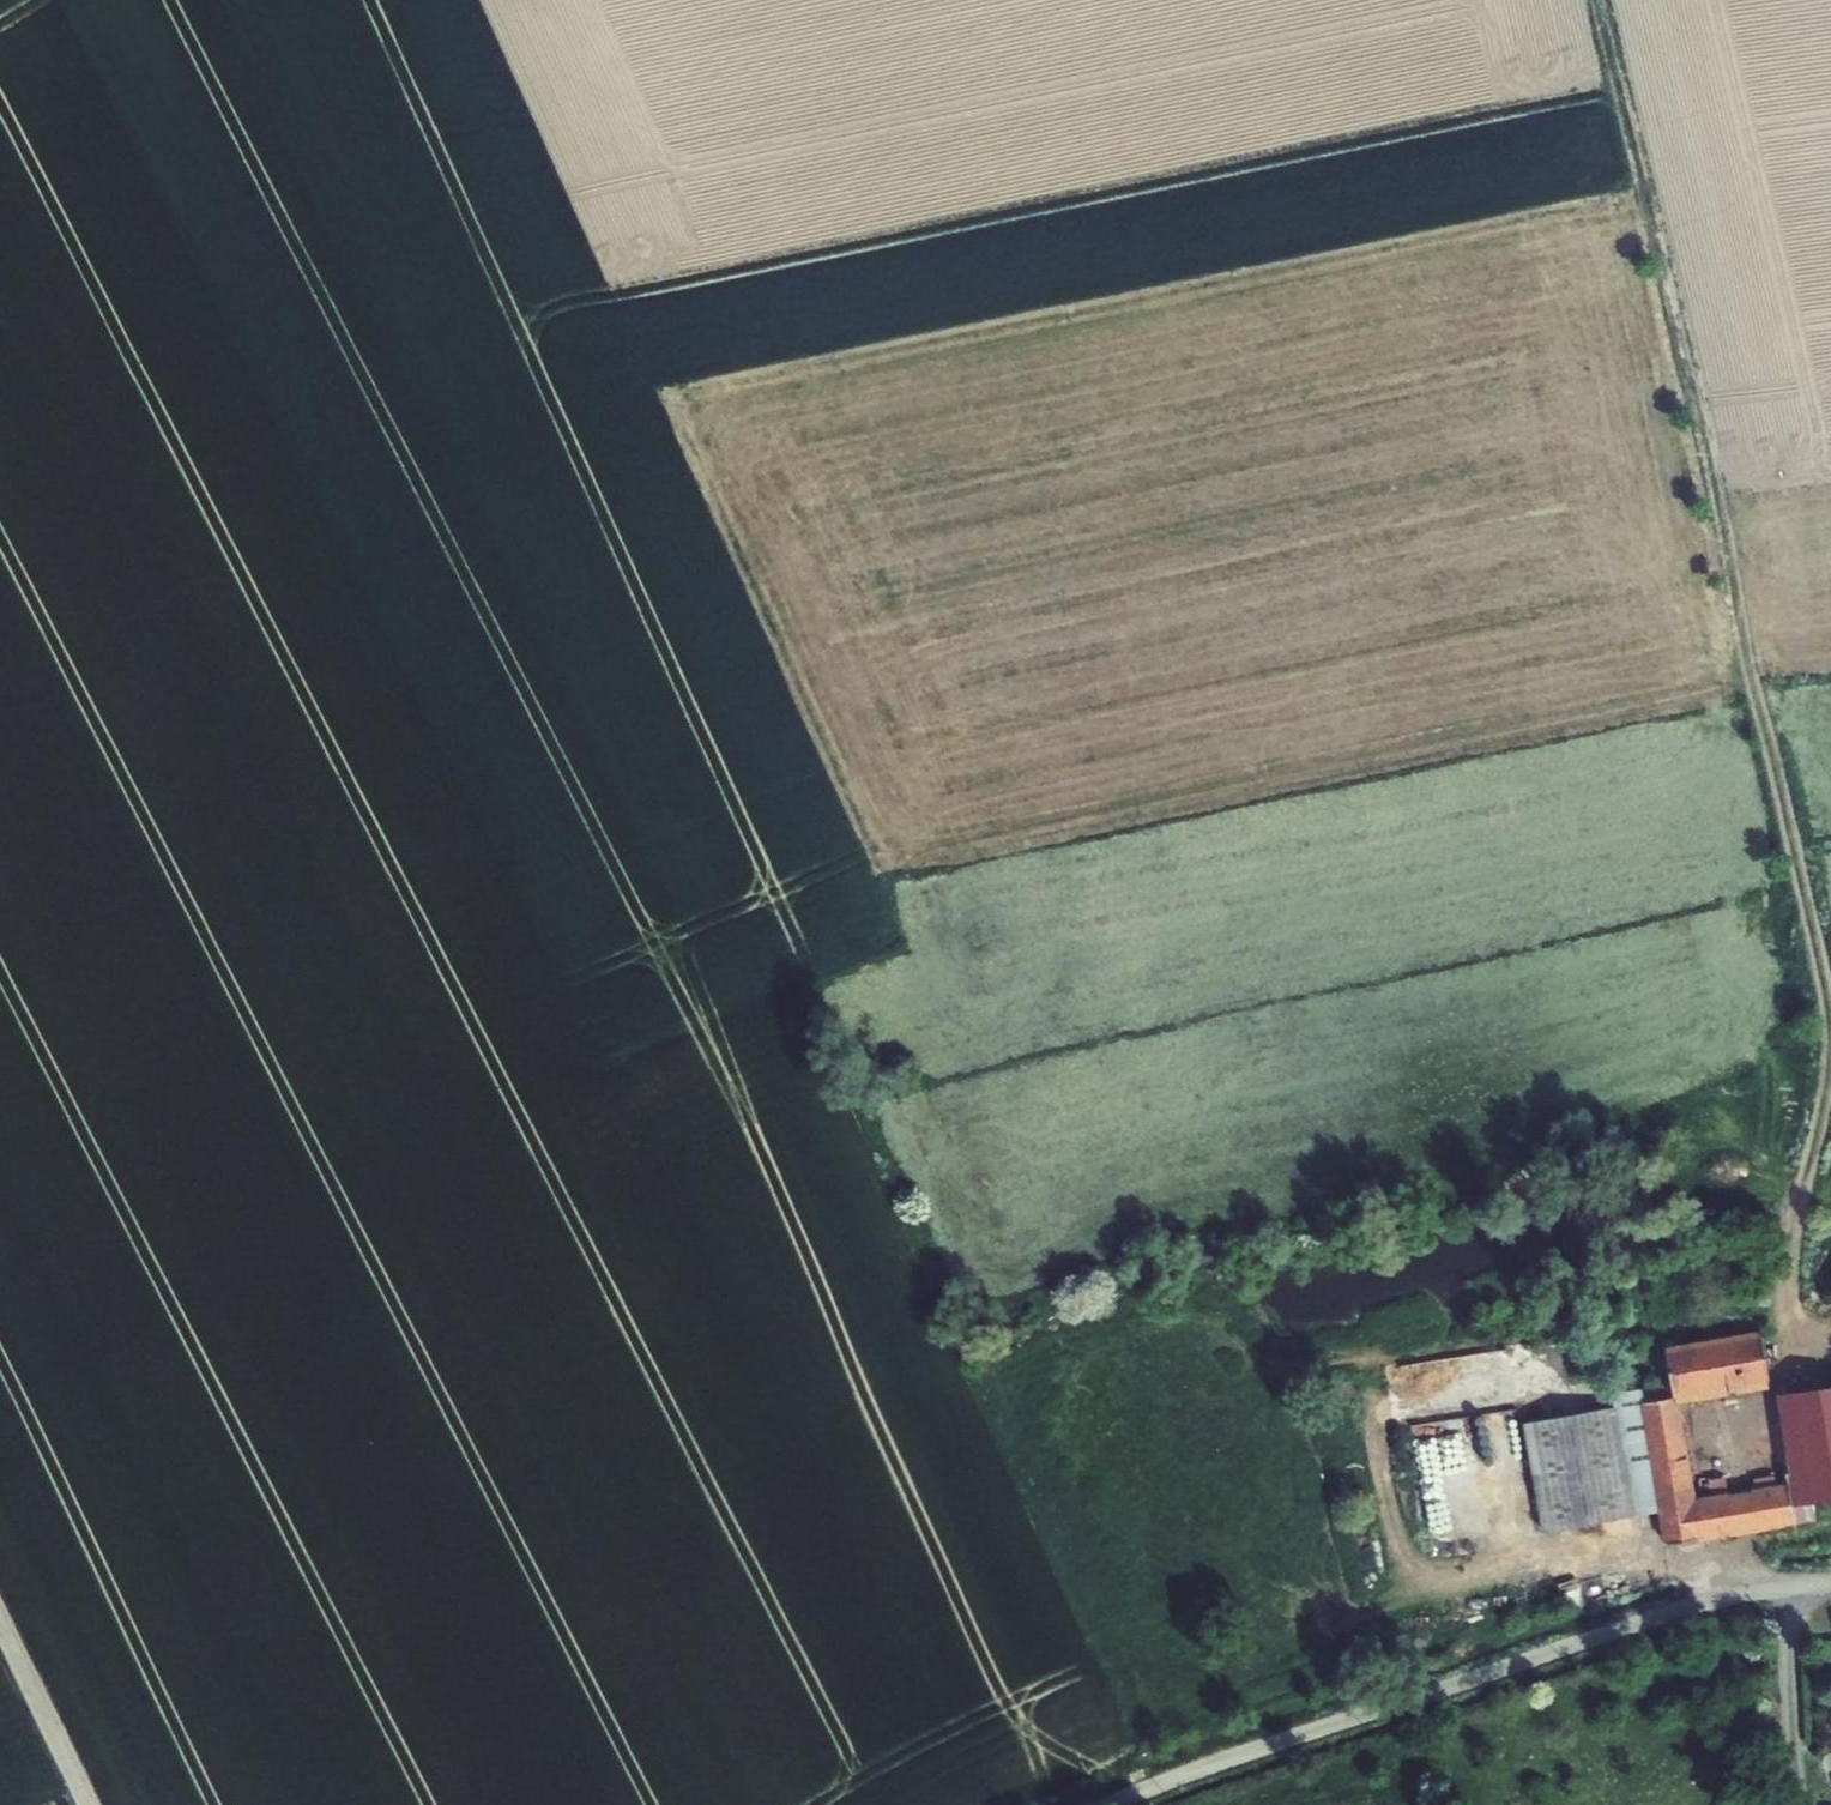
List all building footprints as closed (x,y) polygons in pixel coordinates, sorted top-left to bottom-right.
[(1666,1510),(1671,1544),(1737,1533),(1730,1496),(1695,1502),(1680,1400),(1774,1386),(1767,1337),(1672,1351),(1676,1384),(1648,1388),(1661,1474),(1666,1510)] [(1830,1500),(1830,1386),(1780,1394),(1795,1485),(1798,1505),(1818,1502),(1830,1500)] [(1538,1530),(1632,1516),(1628,1478),(1661,1474),(1648,1388),(1615,1392),(1616,1409),(1523,1422),(1538,1530)] [(1628,1478),(1632,1516),(1666,1510),(1661,1474),(1628,1478)] [(1752,1492),(1759,1529),(1821,1519),(1818,1502),(1798,1505),(1795,1485),(1752,1492)] [(1759,1529),(1752,1492),(1730,1496),(1737,1533),(1759,1529)]
